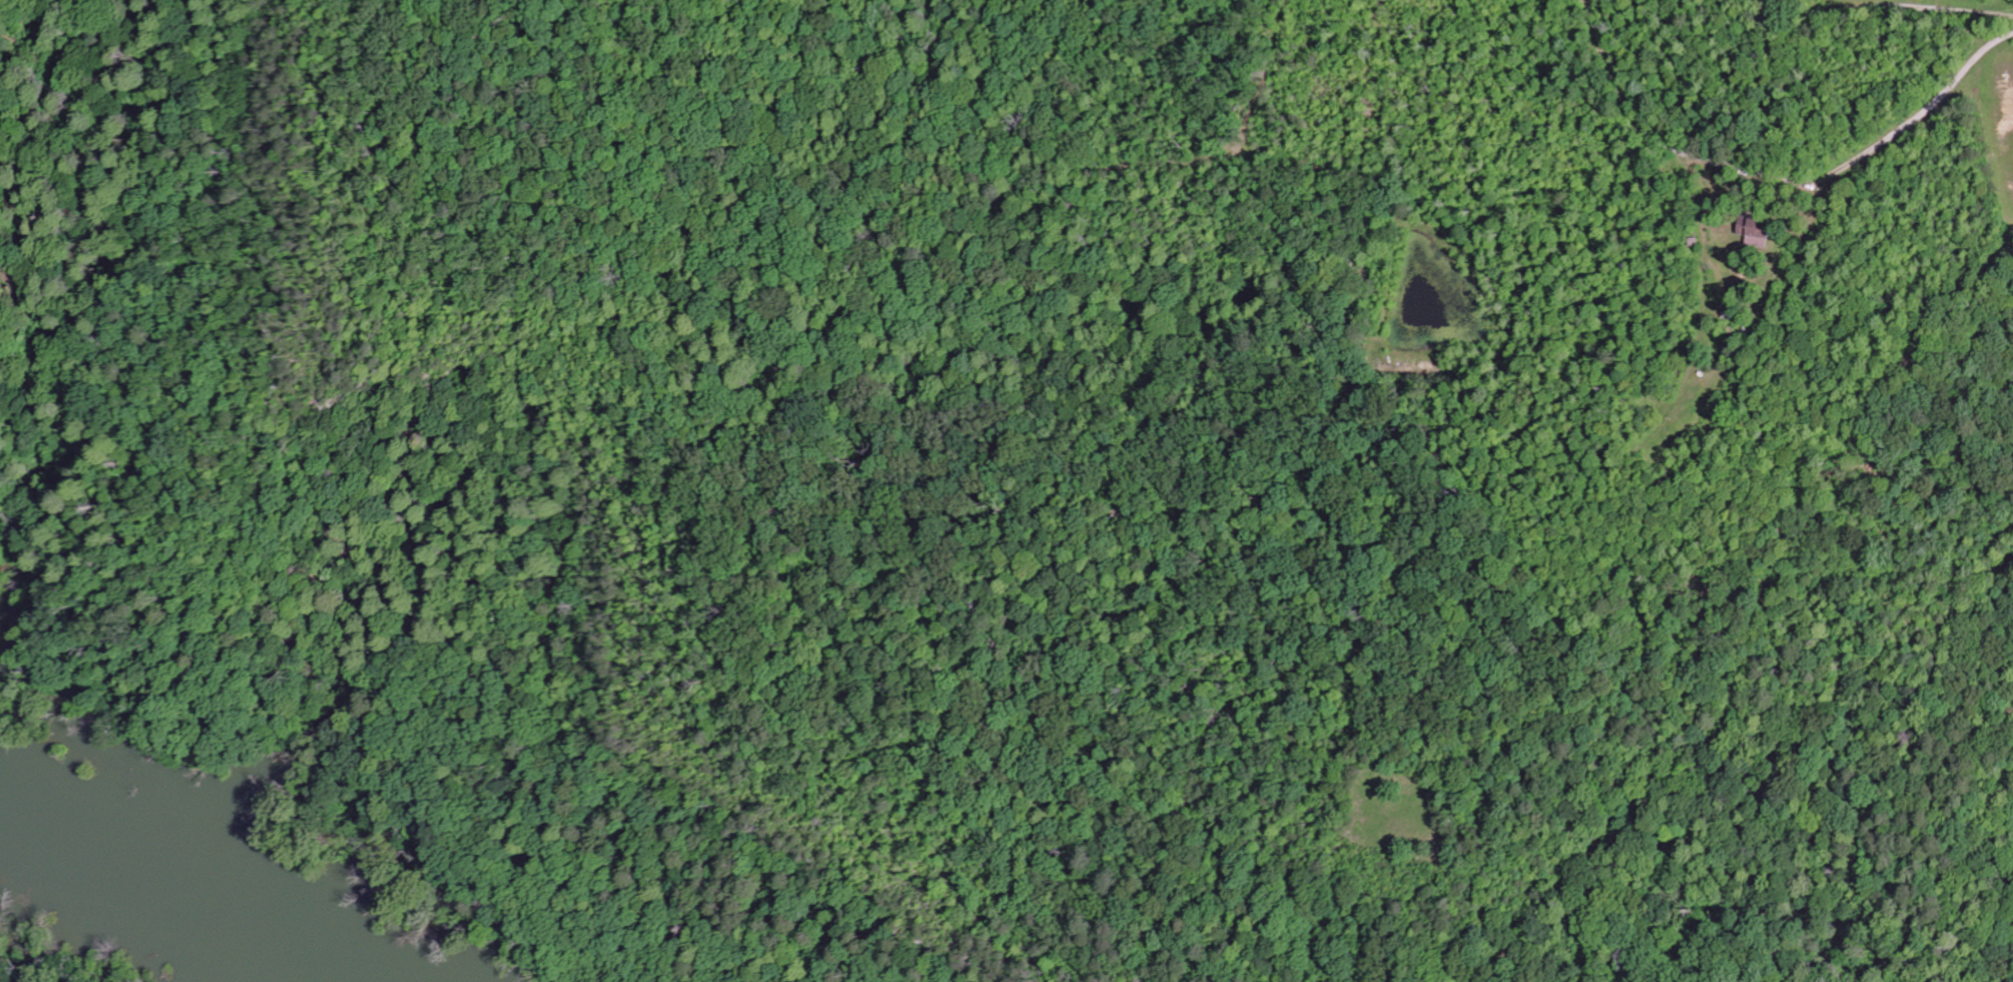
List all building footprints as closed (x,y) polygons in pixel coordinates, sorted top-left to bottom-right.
[(1743,247),(1765,254),(1772,234),(1750,226),(1743,247)]
